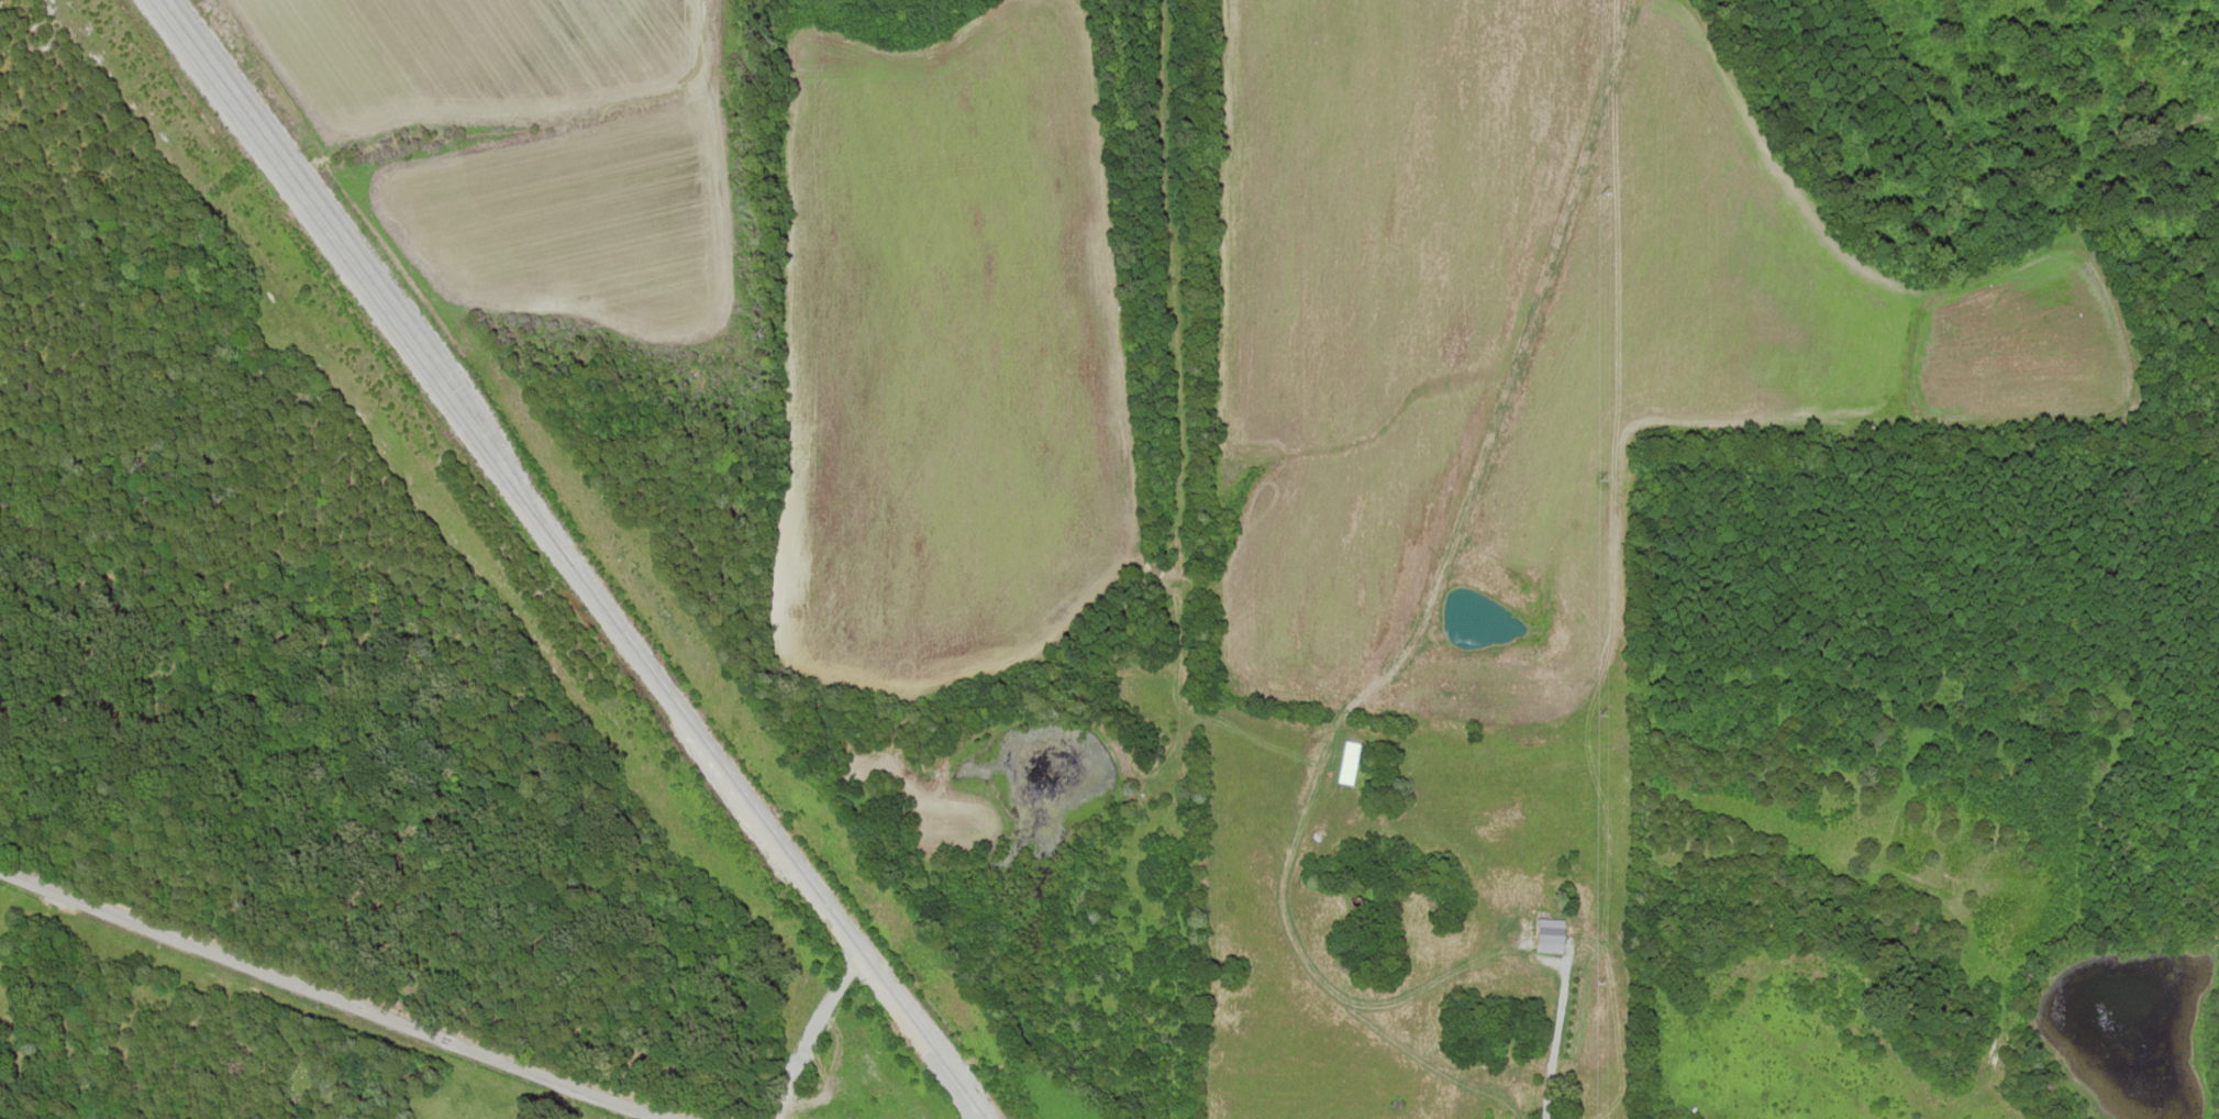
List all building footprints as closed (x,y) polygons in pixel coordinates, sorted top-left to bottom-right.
[(1566,943),(1566,918),(1540,918),(1540,943),(1566,943)]
